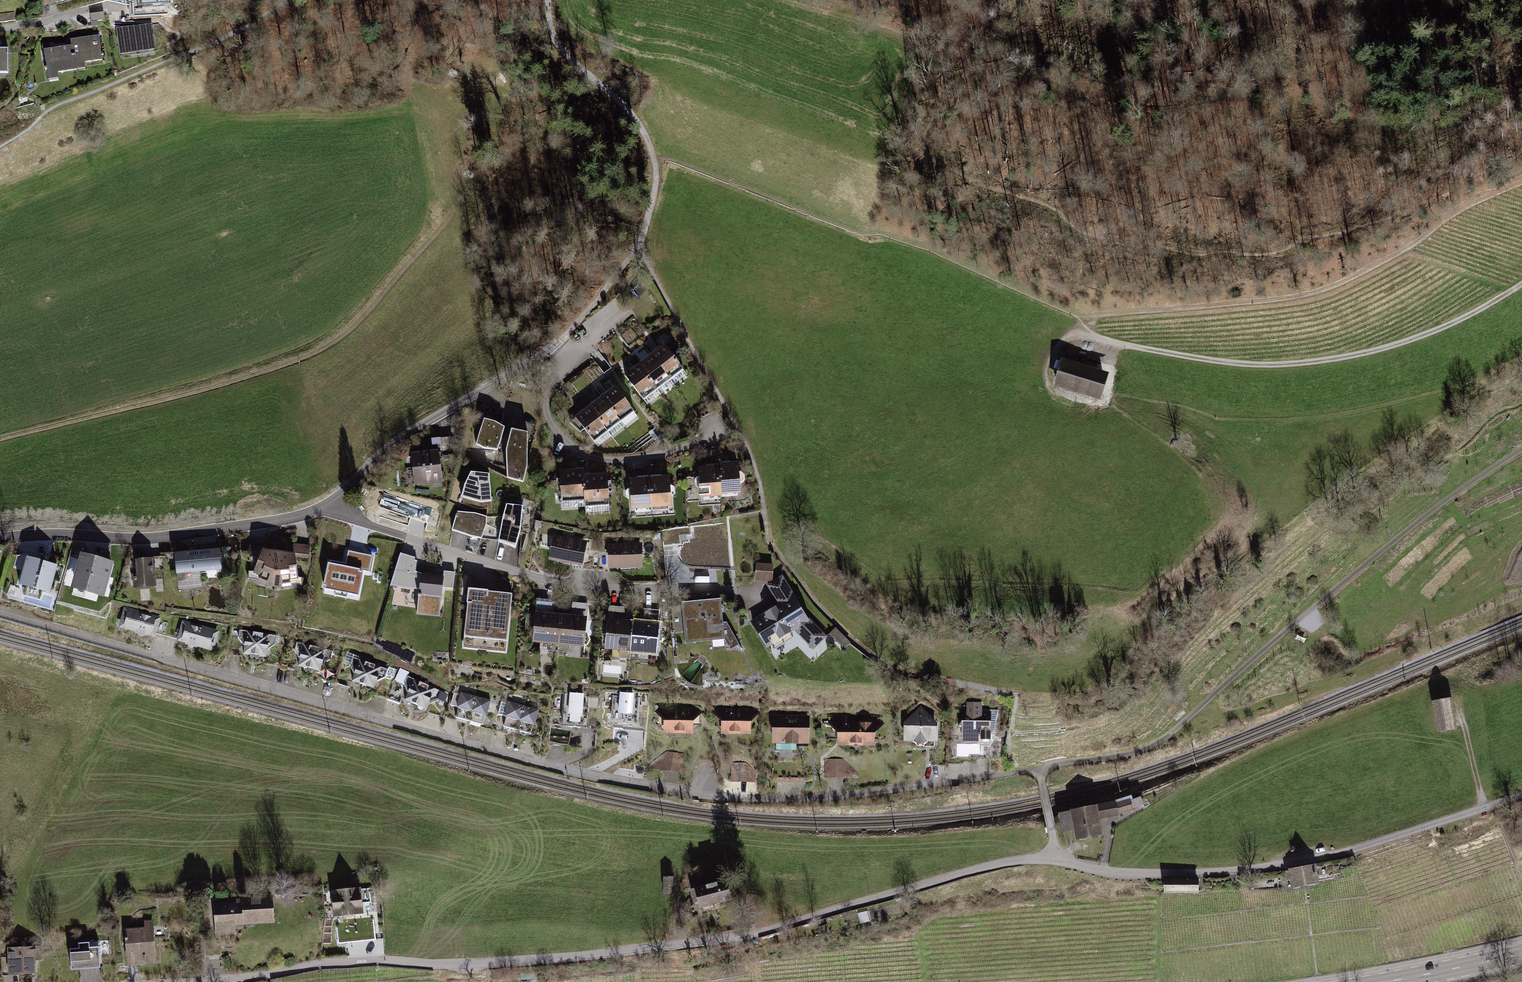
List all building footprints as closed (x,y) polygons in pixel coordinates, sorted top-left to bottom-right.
[(105,22),(105,11),(91,13),(92,24),(105,22)] [(150,27),(116,32),(119,56),(154,50),(150,27)] [(75,69),(85,68),(84,62),(101,59),(98,38),(71,42),(72,47),(75,69)] [(50,45),(44,46),(49,79),(57,78),(56,72),(75,69),(72,47),(51,50),(50,45)] [(665,344),(651,354),(674,384),(688,374),(665,344)] [(651,355),(637,365),(660,395),(674,385),(651,355)] [(1109,374),(1062,359),(1054,387),(1101,401),(1109,374)] [(637,365),(623,376),(646,406),(659,395),(637,365)] [(616,386),(602,396),(625,426),(639,416),(616,386)] [(602,397),(588,407),(611,437),(625,426),(602,397)] [(588,407),(574,418),(597,448),(610,437),(588,407)] [(494,422),(483,420),(475,446),(485,450),(497,451),(502,439),(504,429),(494,422)] [(526,433),(511,430),(506,450),(507,480),(522,483),(528,467),(526,433)] [(409,454),(413,488),(442,485),(439,451),(409,454)] [(740,462),(719,464),(721,498),(743,496),(740,462)] [(718,465),(697,466),(700,501),(721,499),(718,465)] [(583,471),(560,473),(562,503),(585,501),(583,471)] [(489,475),(470,473),(463,484),(461,497),(480,502),(491,500),(489,475)] [(607,475),(583,477),(586,507),(609,505),(607,475)] [(671,476),(650,477),(652,510),(672,509),(671,476)] [(650,477),(629,479),(631,511),(651,510),(650,477)] [(501,523),(498,544),(515,550),(520,535),(521,507),(506,505),(501,523)] [(474,514),(457,513),(450,532),(480,540),(486,528),(487,518),(474,514)] [(553,534),(548,559),(581,566),(586,541),(553,534)] [(641,543),(607,544),(608,567),(641,567),(641,543)] [(260,585),(273,588),(279,551),(262,548),(249,545),(247,554),(257,556),(253,571),(248,571),(247,579),(255,580),(260,585)] [(273,588),(285,588),(299,583),(294,559),(310,561),(311,547),(294,545),(292,553),(279,551),(273,588)] [(373,557),(329,548),(321,587),(351,593),(355,576),(391,583),(396,557),(374,552),(373,557)] [(220,550),(174,553),(176,590),(201,589),(200,574),(222,572),(220,550)] [(113,564),(78,554),(69,587),(104,597),(113,564)] [(415,558),(398,554),(390,587),(417,591),(416,609),(440,611),(445,577),(418,573),(413,573),(415,558)] [(56,567),(24,558),(17,585),(49,594),(56,567)] [(152,558),(132,560),(134,587),(155,586),(152,558)] [(756,565),(754,579),(771,580),(773,566),(756,565)] [(779,607),(752,622),(767,647),(794,631),(814,650),(828,636),(807,617),(783,577),(767,587),(779,607)] [(509,599),(465,595),(461,655),(504,658),(509,599)] [(553,602),(536,600),(532,645),(586,650),(590,605),(573,604),(572,616),(552,614),(553,602)] [(720,600),(682,604),(685,643),(724,640),(720,600)] [(625,609),(609,607),(605,651),(658,655),(661,612),(644,610),(644,623),(624,621),(625,609)] [(159,620),(124,608),(118,626),(153,637),(159,620)] [(217,633),(182,623),(176,642),(211,652),(217,633)] [(830,635),(844,651),(851,644),(836,629),(830,635)] [(276,637),(239,631),(238,640),(243,648),(242,655),(266,659),(267,653),(275,647),(276,637)] [(333,653),(295,643),(294,653),(299,660),(297,669),(320,674),(322,666),(330,663),(333,653)] [(349,667),(353,675),(351,683),(375,691),(377,684),(384,681),(392,682),(396,670),(389,668),(388,670),(351,659),(349,667)] [(406,692),(402,701),(426,711),(430,704),(438,700),(442,692),(408,676),(403,686),(406,692)] [(491,698),(459,689),(454,707),(458,708),(455,717),(483,725),(491,698)] [(562,692),(561,725),(587,726),(588,709),(599,709),(600,697),(585,696),(586,693),(562,692)] [(612,693),(611,724),(638,725),(639,706),(647,706),(647,694),(612,693)] [(507,704),(500,702),(496,716),(505,718),(503,727),(516,730),(523,705),(508,700),(507,704)] [(1450,700),(1432,704),(1439,733),(1457,729),(1450,700)] [(968,709),(962,709),(961,743),(992,744),(993,705),(968,704),(968,709)] [(523,705),(516,730),(532,734),(538,710),(523,705)] [(664,721),(663,734),(693,734),(693,722),(704,712),(700,708),(684,707),(675,707),(660,707),(655,712),(664,721)] [(937,722),(921,707),(904,722),(904,740),(913,740),(918,745),(923,746),(929,740),(937,740),(937,722)] [(717,708),(713,713),(721,719),(721,733),(749,733),(749,720),(759,712),(755,709),(717,708)] [(772,715),(771,742),(808,743),(808,715),(772,715)] [(838,745),(872,744),(872,719),(862,719),(862,722),(855,722),(847,716),(835,716),(828,723),(838,731),(838,745)] [(652,763),(652,765),(680,770),(682,754),(668,752),(652,763)] [(843,760),(825,761),(825,776),(856,776),(843,760)] [(733,765),(732,781),(749,781),(749,765),(733,765)] [(1115,801),(1059,812),(1063,833),(1076,830),(1078,838),(1103,834),(1100,818),(1118,814),(1118,813),(1144,803),(1141,796),(1134,799),(1133,795),(1115,801)] [(725,877),(691,887),(698,910),(732,900),(725,877)] [(1165,877),(1164,894),(1199,894),(1199,878),(1165,877)] [(358,885),(329,888),(332,917),(361,915),(358,885)] [(678,888),(670,889),(669,904),(677,905),(678,888)] [(271,894),(211,899),(214,935),(234,933),(234,922),(273,919),(271,894)] [(143,924),(122,925),(124,962),(157,960),(154,916),(142,917),(143,924)] [(87,941),(77,942),(77,948),(68,948),(70,970),(101,968),(99,946),(88,946),(87,941)] [(37,945),(4,946),(4,959),(0,959),(1,976),(38,974),(37,945)]
